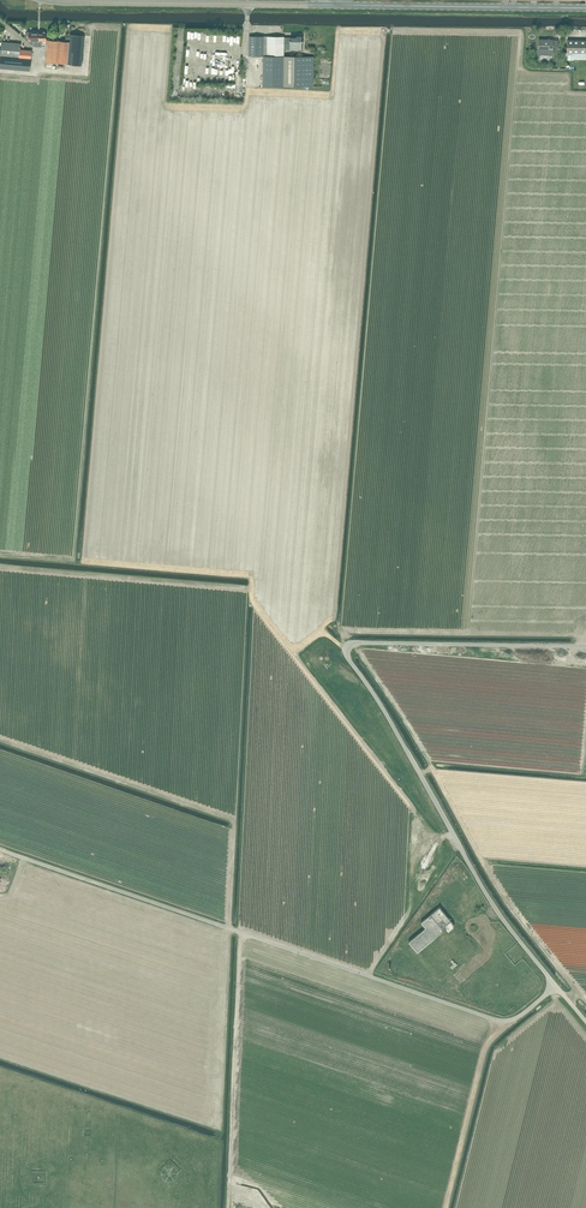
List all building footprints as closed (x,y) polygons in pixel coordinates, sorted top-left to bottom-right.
[(25,35),(25,39),(27,40),(31,40),(31,43),(35,46),(36,46),(39,46),(39,39),(39,32),(36,32),(35,32),(33,32),(32,32),(31,32),(29,32),(28,32),(25,35)] [(48,40),(46,62),(57,63),(82,65),(84,35),(70,34),(70,42),(48,40)] [(263,37),(263,36),(249,36),(249,56),(263,56),(262,85),(313,86),(313,57),(284,56),(284,43),(285,43),(285,42),(289,42),(289,43),(290,43),(290,49),(301,49),(302,44),(302,37),(296,37),(296,38),(290,38),(284,38),(284,37),(268,36),(268,37),(263,37)] [(538,49),(538,54),(553,55),(553,49),(553,40),(549,40),(548,40),(539,40),(538,49)] [(567,40),(567,53),(585,53),(585,40),(567,40)] [(0,61),(0,68),(30,70),(31,65),(31,57),(32,51),(25,50),(24,59),(19,58),(20,50),(21,44),(2,42),(0,56),(0,61)] [(239,58),(241,53),(213,45),(211,51),(216,52),(214,61),(219,62),(217,71),(226,74),(226,73),(234,76),(238,62),(241,63),(242,59),(239,58)] [(469,877),(459,864),(458,864),(458,865),(457,865),(454,868),(461,877),(465,881),(468,878),(469,878),(469,877)] [(453,923),(450,919),(439,907),(421,922),(425,928),(408,941),(417,952),(419,951),(420,951),(453,923)]
